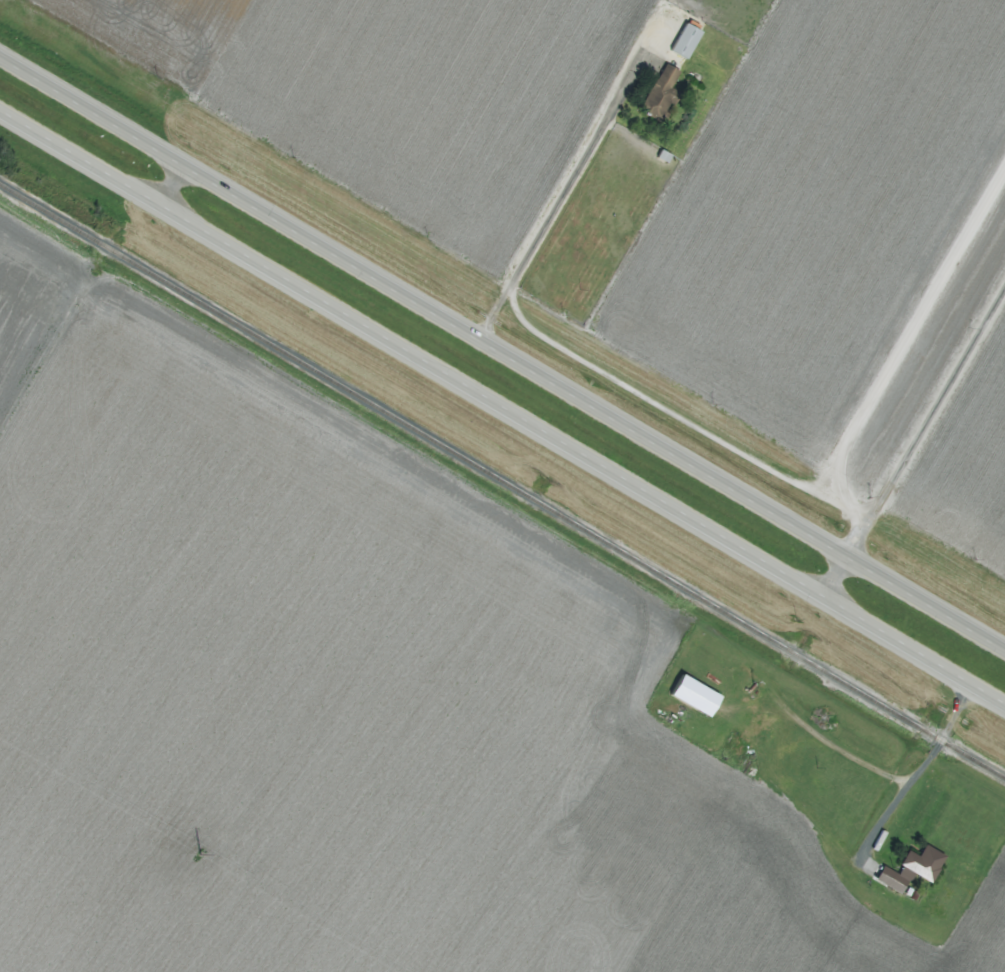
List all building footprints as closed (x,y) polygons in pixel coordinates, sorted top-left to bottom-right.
[(665,50),(681,60),(697,33),(681,23),(665,50)] [(660,124),(675,92),(668,89),(676,72),(659,64),(636,113),(660,124)] [(664,694),(702,717),(715,696),(676,673),(664,694)] [(941,855),(921,845),(915,856),(904,851),(893,873),(878,866),(871,880),(897,893),(908,873),(927,883),(941,855)]
